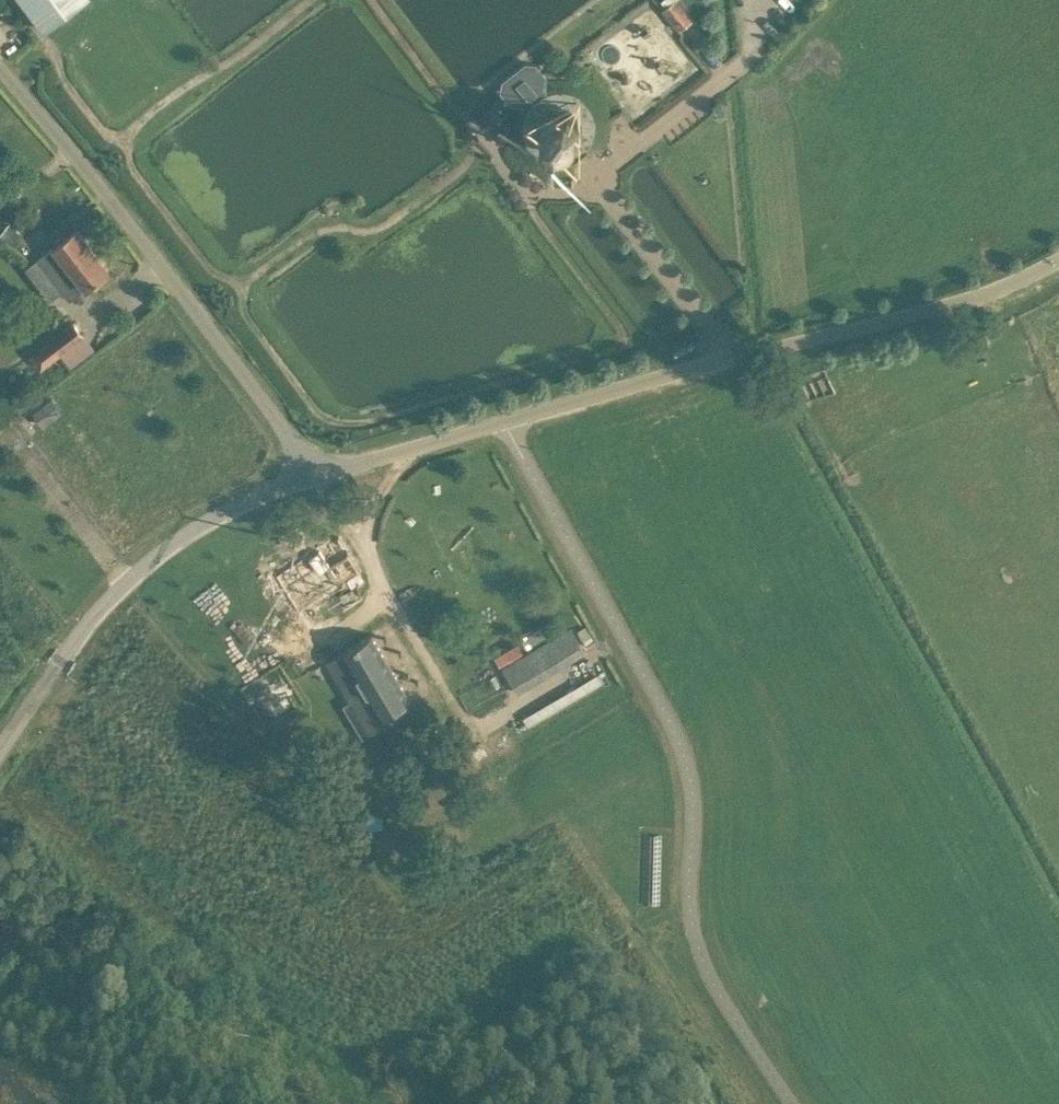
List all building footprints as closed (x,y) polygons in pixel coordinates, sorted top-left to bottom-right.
[(45,27),(81,0),(24,0),(45,27)] [(681,27),(691,19),(694,16),(681,0),(673,0),(667,5),(663,8),(679,29),(681,27)] [(540,117),(538,133),(548,147),(565,149),(579,139),(581,123),(571,109),(554,107),(540,117)] [(10,240),(18,229),(9,222),(1,234),(10,240)] [(78,226),(60,240),(26,266),(50,297),(61,287),(69,297),(85,285),(86,287),(110,268),(78,226)] [(49,337),(60,352),(84,334),(73,319),(49,337)] [(61,409),(51,396),(33,410),(43,423),(61,409)] [(339,534),(277,574),(284,584),(268,595),(278,610),(293,600),(304,617),(281,631),(291,646),(336,619),(322,596),(362,570),(339,534)] [(411,698),(372,632),(330,659),(357,703),(370,695),(383,716),(411,698)] [(500,663),(525,652),(519,639),(494,650),(500,663)] [(503,666),(518,691),(563,665),(548,639),(503,666)]
